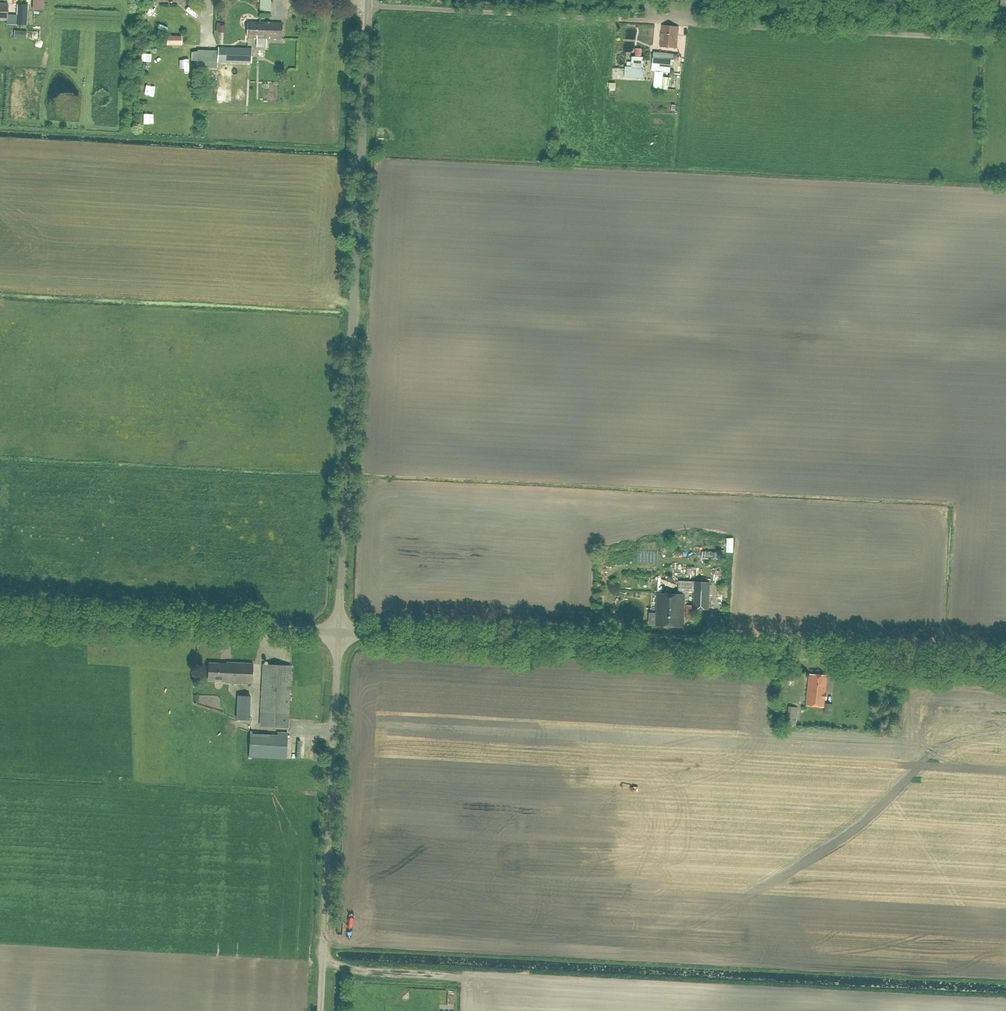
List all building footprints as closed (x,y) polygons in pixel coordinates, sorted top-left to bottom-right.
[(270,12),(270,0),(260,0),(260,11),(260,17),(270,18),(270,12)] [(8,4),(0,3),(0,20),(7,20),(8,4)] [(26,25),(27,5),(17,4),(16,25),(26,25)] [(16,15),(8,15),(7,25),(16,25),(16,15)] [(247,22),(247,38),(281,39),(282,23),(247,22)] [(661,47),(676,48),(678,27),(663,25),(661,47)] [(14,39),(16,39),(29,40),(29,31),(14,30),(14,39)] [(218,48),(218,62),(252,63),(252,49),(218,48)] [(217,61),(218,51),(197,50),(197,52),(191,52),(191,60),(217,61)] [(654,52),(653,63),(673,65),(674,54),(654,52)] [(625,67),(625,77),(643,78),(644,68),(625,67)] [(695,582),(694,608),(708,609),(709,583),(695,582)] [(685,595),(658,594),(656,625),(683,626),(685,595)] [(252,684),(253,663),(226,662),(226,663),(209,662),(208,680),(225,681),(225,683),(252,684)] [(260,727),(287,728),(290,665),(263,664),(260,727)] [(807,705),(824,707),(824,699),(826,699),(826,694),(825,693),(827,675),(810,674),(807,705)] [(249,721),(250,704),(250,696),(237,695),(237,703),(236,720),(249,721)] [(832,704),(825,703),(824,713),(831,714),(832,704)] [(798,707),(788,706),(786,724),(796,725),(798,707)] [(249,757),(286,759),(287,733),(250,731),(249,757)]
